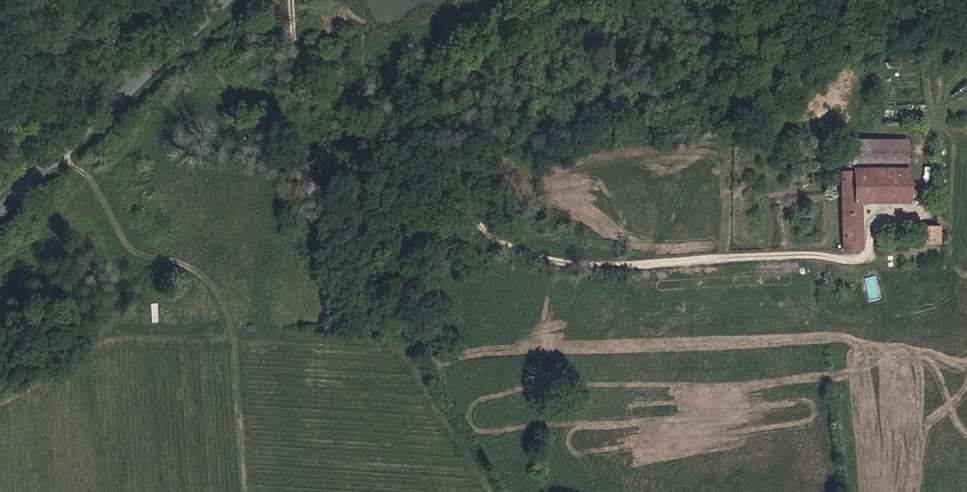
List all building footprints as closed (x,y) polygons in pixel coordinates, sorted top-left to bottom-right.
[(906,168),(906,141),(855,141),(854,168),(906,168)] [(908,200),(908,172),(841,172),(843,249),(857,249),(855,200),(864,200),(908,200)] [(861,249),(859,204),(864,204),(864,200),(855,200),(857,249),(861,249)] [(939,243),(938,227),(921,228),(922,244),(939,243)] [(161,320),(159,302),(149,303),(151,321),(161,320)]
